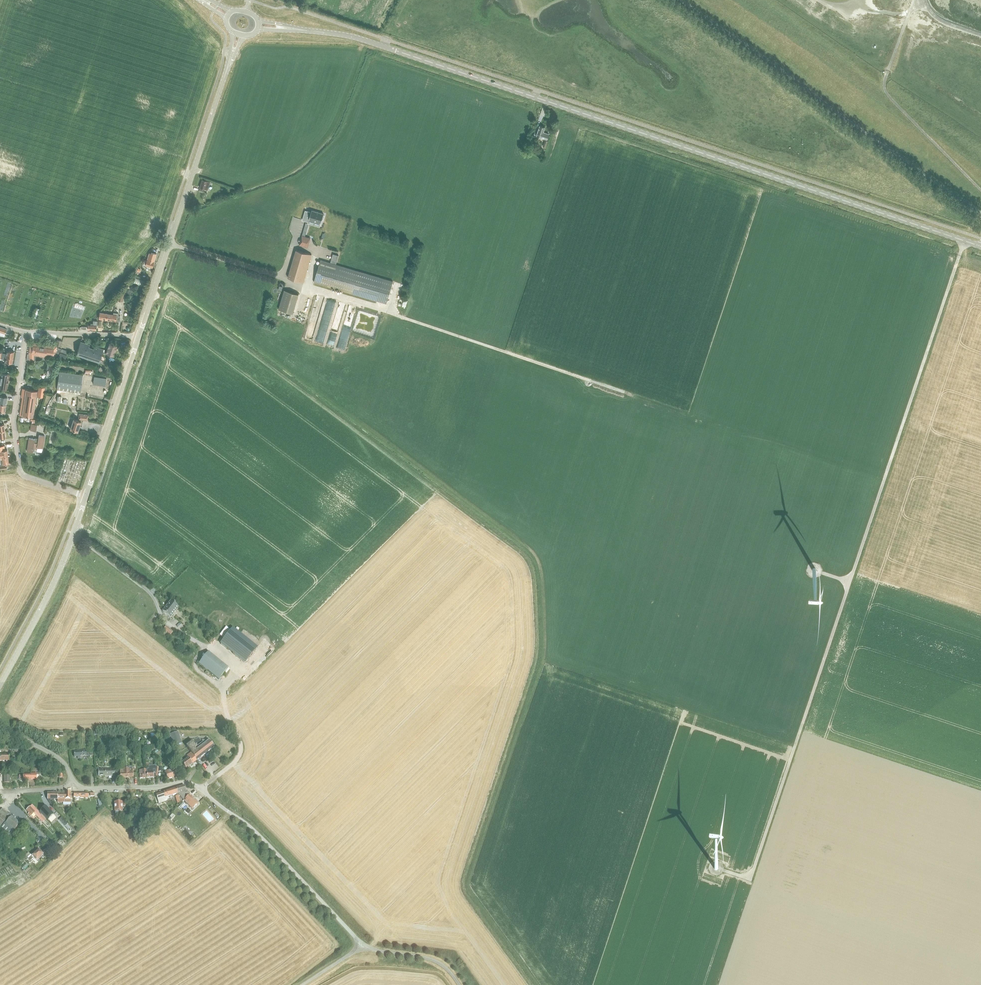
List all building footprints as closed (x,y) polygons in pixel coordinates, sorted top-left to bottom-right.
[(547,139),(549,133),(543,132),(545,127),(540,125),(536,136),(547,139)] [(207,190),(210,182),(202,179),(200,187),(207,190)] [(305,210),(302,220),(308,222),(309,219),(321,223),(322,219),(323,219),(324,215),(323,215),(323,213),(312,210),(311,212),(305,210)] [(302,235),(299,245),(308,247),(311,238),(305,236),(302,235)] [(296,250),(288,277),(303,282),(312,254),(296,250)] [(147,259),(145,265),(152,267),(154,261),(153,261),(156,254),(151,252),(151,253),(149,253),(147,259)] [(320,260),(315,282),(386,303),(392,280),(320,260)] [(284,290),(278,309),(293,314),(299,294),(284,290)] [(119,321),(120,316),(118,315),(118,313),(113,313),(113,315),(107,314),(103,313),(100,312),(99,318),(106,319),(119,321)] [(88,325),(88,329),(96,330),(96,325),(97,325),(98,321),(93,320),(93,323),(91,323),(90,325),(88,325)] [(100,360),(104,349),(94,346),(93,348),(89,347),(90,344),(81,341),(76,354),(99,361),(100,360)] [(43,344),(30,342),(29,351),(29,354),(29,360),(34,360),(37,359),(38,355),(52,358),(52,362),(50,362),(49,371),(52,371),(53,369),(54,361),(56,361),(57,355),(59,355),(62,348),(57,346),(54,346),(43,344)] [(113,355),(117,345),(109,343),(106,353),(113,355)] [(80,393),(83,375),(59,371),(57,389),(80,393)] [(11,374),(1,373),(0,380),(0,389),(7,390),(8,379),(10,379),(11,374)] [(105,385),(106,378),(94,376),(93,384),(105,385)] [(33,417),(37,390),(22,388),(21,397),(22,397),(20,415),(33,417)] [(87,420),(88,414),(79,413),(78,420),(73,419),(70,429),(77,431),(81,419),(87,420)] [(44,436),(39,435),(38,440),(35,440),(35,439),(29,438),(27,451),(33,452),(33,448),(37,448),(42,449),(44,436)] [(7,468),(6,463),(9,463),(8,456),(0,457),(0,469),(7,468)] [(178,608),(171,601),(163,611),(170,618),(178,608)] [(170,635),(173,632),(166,626),(163,629),(170,635)] [(244,663),(257,648),(233,628),(221,644),(244,663)] [(219,680),(228,668),(208,652),(199,664),(219,680)] [(174,746),(181,744),(178,732),(170,735),(174,746)] [(197,761),(214,747),(208,739),(196,747),(192,742),(186,747),(191,754),(197,761)] [(86,751),(82,751),(74,752),(74,757),(78,757),(78,759),(80,759),(80,757),(93,756),(93,752),(88,753),(86,753),(86,751)] [(197,761),(191,754),(187,757),(188,758),(182,763),(186,769),(197,761)] [(149,769),(147,769),(147,770),(147,778),(153,778),(153,774),(155,774),(155,777),(157,778),(159,768),(156,767),(156,766),(152,766),(152,765),(148,766),(149,769)] [(97,777),(115,777),(115,769),(103,769),(103,770),(98,770),(98,767),(96,768),(97,777)] [(168,779),(178,776),(174,767),(169,769),(170,770),(165,772),(168,779)] [(133,769),(125,770),(120,770),(121,779),(137,778),(136,773),(133,773),(133,769)] [(139,770),(140,779),(147,778),(147,770),(139,770)] [(177,791),(179,795),(184,801),(192,809),(199,803),(186,790),(186,791),(184,786),(176,788),(177,789),(177,791)] [(177,789),(176,788),(163,792),(156,795),(159,804),(167,801),(167,800),(167,799),(169,799),(168,797),(176,794),(177,796),(179,795),(177,791),(177,789)] [(71,803),(71,800),(71,793),(65,793),(65,794),(57,794),(57,793),(47,793),(47,800),(50,800),(58,800),(58,803),(71,803)] [(127,802),(114,802),(115,812),(122,811),(122,809),(124,809),(123,807),(127,807),(127,802)] [(30,807),(26,811),(29,813),(28,814),(30,817),(31,816),(34,813),(36,815),(40,819),(48,828),(51,825),(48,822),(43,817),(41,815),(41,816),(38,813),(38,812),(32,805),(30,807)] [(46,806),(41,812),(48,820),(54,815),(46,806)] [(3,829),(10,835),(20,824),(2,809),(0,812),(0,826),(3,829)] [(37,861),(43,855),(38,850),(31,856),(28,854),(23,858),(26,861),(28,859),(30,861),(34,858),(37,861)]
